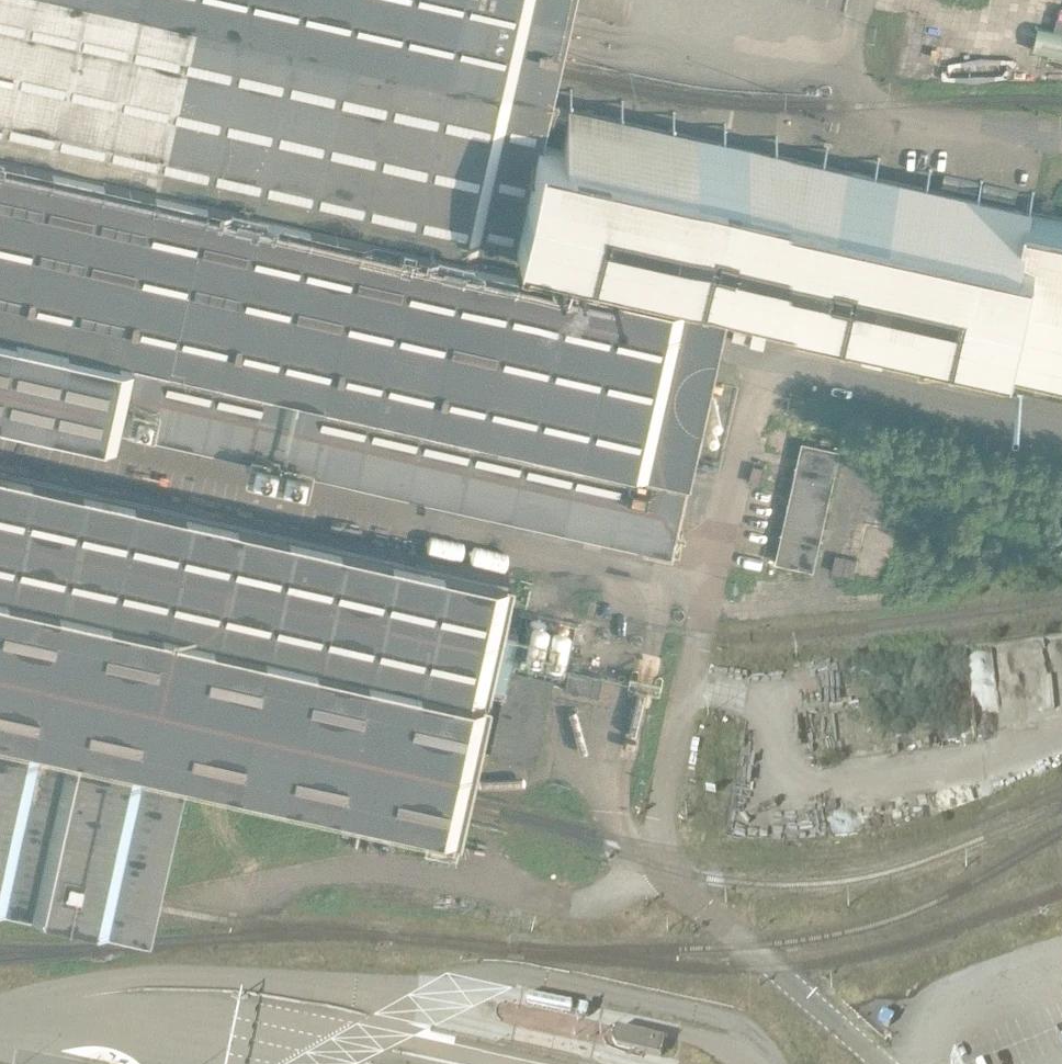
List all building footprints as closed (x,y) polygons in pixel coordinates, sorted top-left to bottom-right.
[(159,422),(202,432),(202,435),(200,441),(200,442),(219,447),(221,437),(228,438),(225,448),(239,451),(241,444),(242,441),(248,442),(247,445),(246,453),(268,458),(267,459),(269,459),(286,462),(286,463),(287,464),(288,462),(297,464),(297,463),(299,454),(349,465),(624,526),(664,536),(671,505),(675,488),(675,486),(678,474),(680,467),(680,464),(682,458),(680,457),(684,439),(687,427),(687,426),(698,377),(702,358),(702,356),(703,352),(714,302),(509,256),(543,103),(543,102),(546,92),(547,85),(548,80),(549,80),(550,79),(549,78),(549,77),(550,73),(551,70),(551,66),(552,63),(553,61),(554,61),(554,60),(552,60),(553,56),(555,56),(555,55),(554,55),(558,38),(559,38),(559,36),(558,36),(559,31),(563,14),(564,10),(565,4),(566,0),(0,0),(0,387),(159,422)] [(1037,25),(1032,50),(1061,56),(1061,31),(1037,25)] [(509,256),(714,302),(716,302),(716,301),(729,304),(729,305),(730,306),(731,306),(737,307),(737,309),(788,321),(788,319),(840,330),(839,332),(890,344),(891,342),(992,364),(989,374),(990,374),(1018,380),(1044,386),(1043,388),(1061,392),(1061,218),(1030,212),(1030,211),(1026,211),(978,200),(975,199),(927,188),(924,188),(875,177),(872,176),(848,171),(847,171),(847,170),(834,168),(832,167),(824,165),(821,165),(778,155),(773,154),(770,153),(769,153),(727,144),(721,143),(718,142),(713,141),(670,131),(667,130),(619,120),(615,119),(567,108),(564,107),(543,103),(509,256)] [(838,450),(802,442),(775,560),(811,568),(838,450)] [(36,898),(41,899),(87,909),(92,910),(139,921),(144,922),(146,914),(148,904),(150,896),(152,891),(181,759),(279,781),(370,801),(381,804),(386,804),(400,808),(452,819),(454,811),(455,805),(457,799),(466,755),(469,743),(481,690),(481,689),(483,680),(502,685),(514,630),(495,625),(500,602),(503,591),(507,573),(236,513),(230,511),(184,501),(179,500),(132,490),(128,488),(81,478),(77,477),(29,466),(25,466),(0,460),(0,890),(36,898)] [(853,575),(853,576),(884,583),(895,531),(864,524),(857,558),(835,553),(831,570),(853,575)] [(960,647),(838,663),(844,709),(812,714),(819,762),(972,741),(960,647)] [(579,652),(565,649),(561,668),(565,669),(564,673),(557,671),(556,676),(563,678),(561,687),(595,694),(599,675),(576,670),(579,652)] [(550,679),(508,669),(489,755),(531,764),(550,679)] [(664,1038),(620,1028),(613,1032),(612,1039),(616,1046),(660,1055),(664,1038)]
